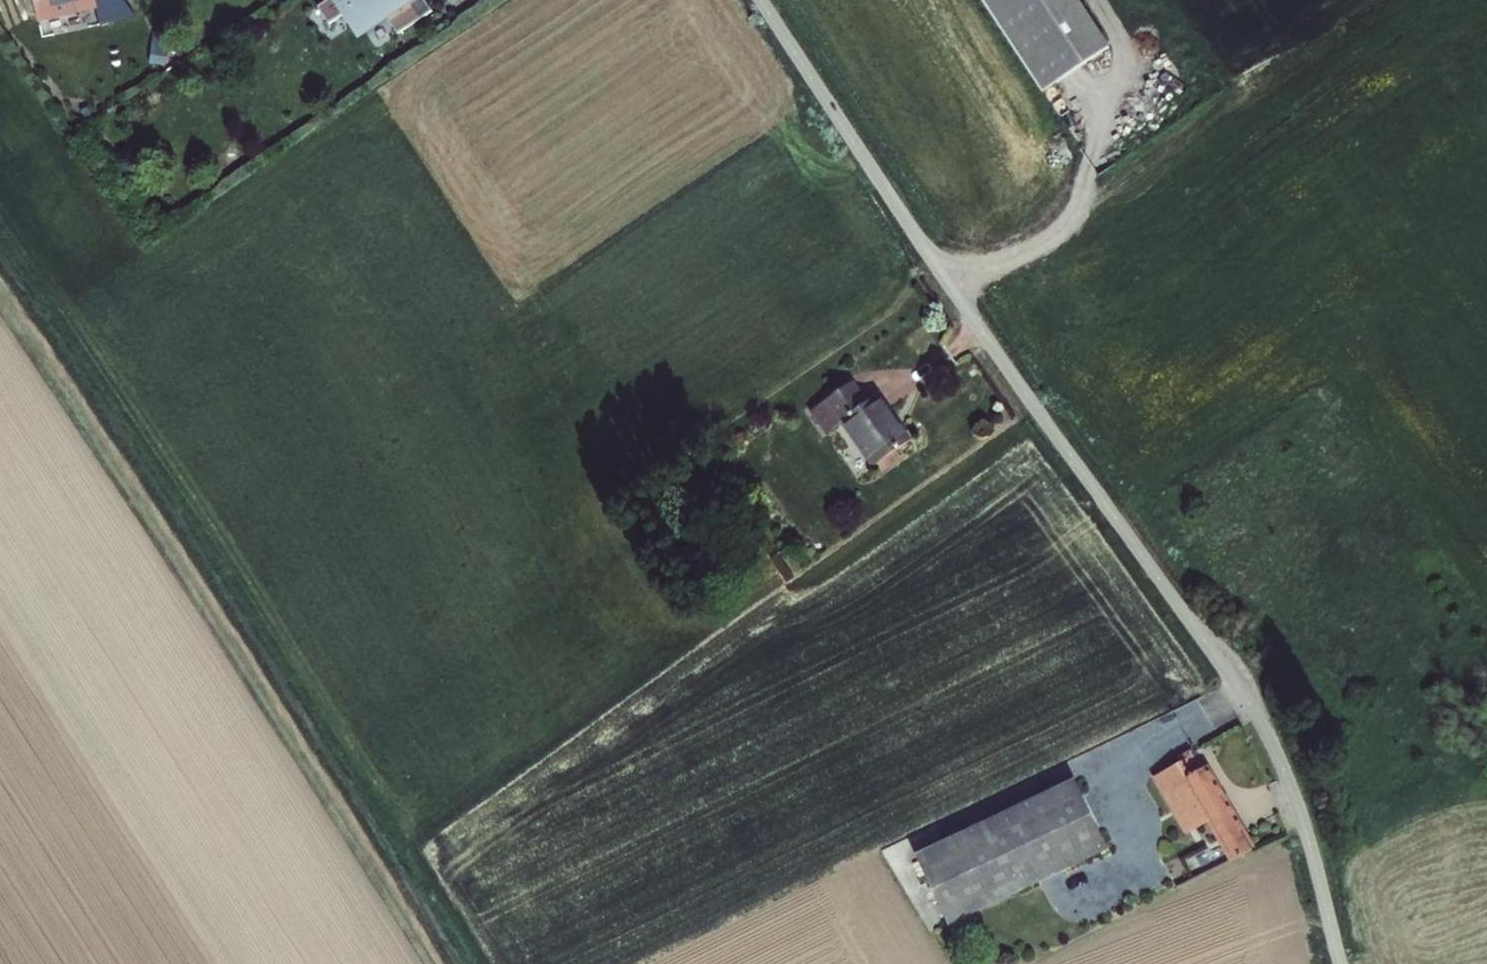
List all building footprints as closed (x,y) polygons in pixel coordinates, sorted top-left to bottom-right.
[(43,23),(101,11),(99,0),(38,0),(43,23)] [(323,11),(335,28),(349,19),(357,14),(362,21),(383,7),(394,24),(403,38),(438,15),(428,0),(418,0),(414,3),(412,0),(338,0),(338,1),(323,11)] [(1037,91),(1109,52),(1080,0),(986,0),(1037,91)] [(357,14),(349,19),(365,43),(394,24),(383,7),(362,21),(357,14)] [(873,401),(858,381),(818,410),(834,431),(850,419),(883,464),(917,439),(884,394),(873,401)] [(1201,755),(1192,760),(1199,775),(1209,770),(1201,755)] [(1174,790),(1182,785),(1199,775),(1192,760),(1166,774),(1174,790)] [(1103,763),(926,852),(941,881),(1118,792),(1103,763)] [(1260,843),(1215,767),(1209,770),(1199,775),(1182,785),(1203,822),(1213,817),(1216,822),(1236,857),(1260,843)] [(1182,785),(1174,790),(1172,791),(1197,833),(1216,822),(1213,817),(1203,822),(1182,785)] [(1137,830),(1118,792),(941,881),(960,919),(1137,830)]
